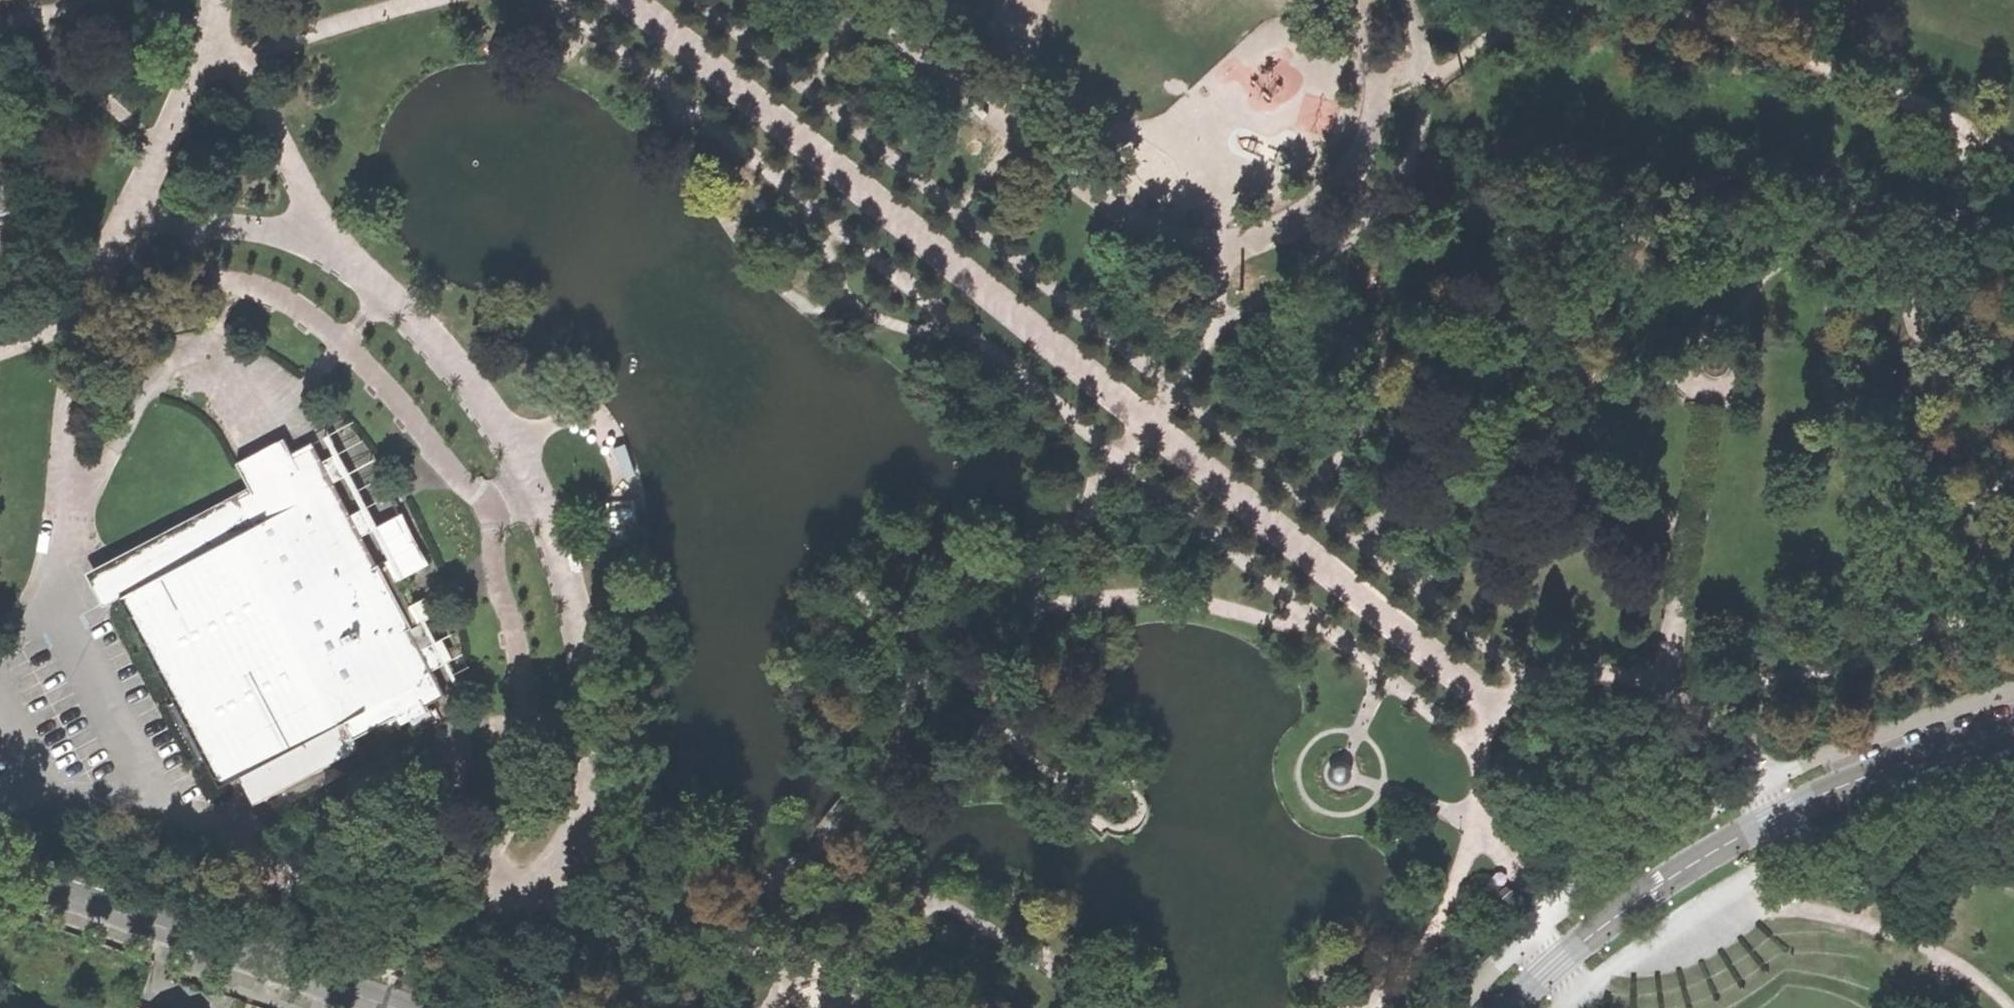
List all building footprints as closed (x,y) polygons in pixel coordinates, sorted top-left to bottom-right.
[(9,11),(16,0),(0,0),(0,6),(9,11)] [(0,158),(0,211),(15,209),(10,157),(0,158)] [(241,777),(257,806),(361,752),(357,740),(376,730),(397,772),(420,760),(417,754),(428,747),(419,728),(436,719),(430,705),(446,697),(433,671),(445,665),(435,646),(424,651),(412,629),(422,624),(389,562),(379,568),(364,538),(374,532),(364,511),(352,517),(335,484),(346,478),(336,457),(324,464),(314,444),(303,449),(298,439),(288,444),(286,440),(240,463),(238,464),(250,487),(254,495),(204,519),(218,547),(125,596),(180,701),(173,704),(170,703),(167,704),(200,765),(205,762),(205,757),(209,755),(226,786),(241,777)] [(630,514),(609,515),(610,533),(617,532),(617,538),(628,537),(628,530),(631,530),(630,514)] [(1340,782),(1344,783),(1348,784),(1352,783),(1356,780),(1358,777),(1360,773),(1360,769),(1358,764),(1355,761),(1352,759),(1347,758),(1343,758),(1339,760),(1336,763),(1334,767),(1334,771),(1335,775),(1337,779),(1340,782)]
